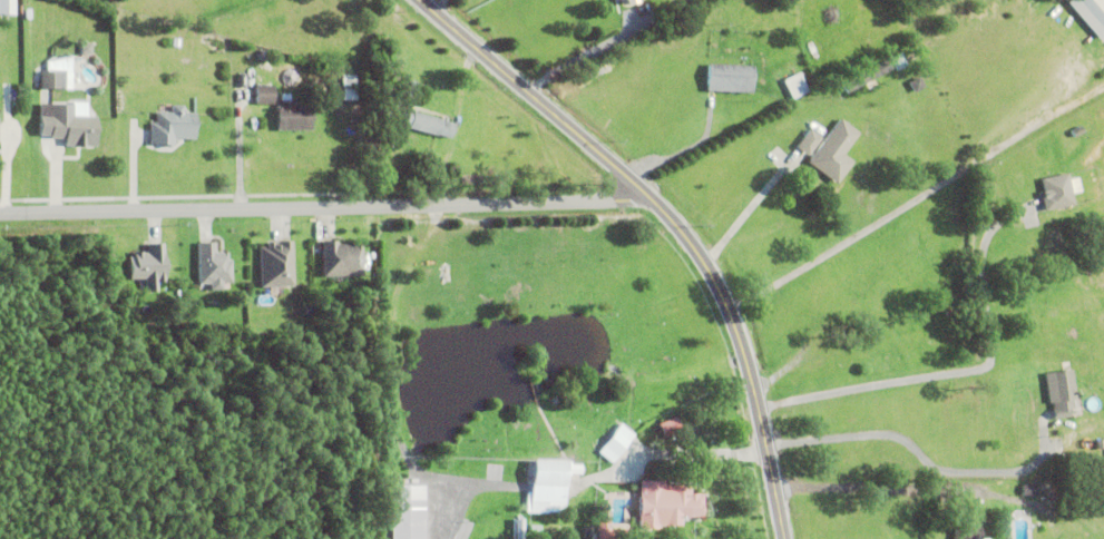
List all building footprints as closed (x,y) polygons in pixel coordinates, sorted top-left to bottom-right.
[(10,15),(11,0),(0,0),(0,15),(10,15)] [(1066,2),(1069,0),(1077,0),(1078,2),(1081,0),(1101,0),(1103,4),(1103,36),(1100,40),(1066,2)] [(87,53),(87,43),(77,43),(77,53),(87,53)] [(258,60),(261,51),(267,52),(264,61),(258,60)] [(889,58),(900,53),(907,66),(896,71),(889,58)] [(68,89),(69,58),(57,57),(57,71),(61,71),(60,89),(68,89)] [(784,62),(798,58),(799,63),(785,67),(784,62)] [(707,91),(709,65),(754,67),(753,94),(707,91)] [(52,89),(52,99),(40,99),(41,70),(74,72),(72,90),(52,89)] [(784,80),(800,74),(809,92),(793,99),(784,80)] [(237,75),(246,75),(247,88),(238,88),(237,75)] [(908,84),(918,77),(925,87),(914,94),(908,84)] [(398,96),(402,79),(417,84),(412,100),(398,96)] [(255,86),(274,86),(274,105),(255,105),(255,86)] [(290,94),(290,101),(294,101),(294,106),(311,106),(311,131),(276,130),(276,102),(280,102),(280,94),(290,94)] [(50,136),(38,136),(40,104),(74,106),(74,117),(97,118),(96,147),(65,146),(65,139),(50,138),(50,136)] [(195,114),(195,140),(174,140),(174,145),(170,149),(165,149),(163,145),(150,145),(150,124),(156,124),(156,112),(172,112),(172,106),(183,107),(183,114),(195,114)] [(412,111),(441,120),(442,118),(447,119),(446,121),(455,125),(449,139),(437,136),(436,137),(403,127),(409,111),(412,112),(412,111)] [(808,163),(840,119),(859,134),(843,155),(853,163),(837,185),(808,163)] [(797,148),(810,130),(821,139),(808,157),(797,148)] [(1069,206),(1067,193),(1076,192),(1074,177),(1064,179),(1063,174),(1035,178),(1040,210),(1069,206)] [(976,208),(989,206),(991,217),(978,219),(976,208)] [(810,235),(819,229),(824,238),(814,243),(810,235)] [(361,245),(361,277),(322,277),(322,242),(336,242),(336,246),(361,245)] [(260,248),(266,248),(266,244),(279,244),(279,243),(292,243),(293,287),(260,287),(260,248)] [(226,253),(226,261),(231,261),(231,284),(222,284),(222,291),(209,291),(209,285),(198,285),(198,244),(215,244),(215,253),(226,253)] [(129,258),(134,258),(134,253),(148,253),(148,245),(165,245),(165,283),(155,283),(154,280),(129,281),(129,258)] [(1068,411),(1069,419),(1053,421),(1052,411),(1053,411),(1052,403),(1047,404),(1044,374),(1072,371),(1076,402),(1073,402),(1074,410),(1068,411)] [(659,436),(676,430),(671,417),(654,423),(659,436)] [(599,453),(622,424),(636,435),(614,464),(599,453)] [(573,474),(573,478),(566,478),(565,514),(526,513),(526,493),(530,493),(531,461),(571,462),(571,465),(583,465),(582,476),(573,474)] [(692,488),(692,496),(704,496),(704,518),(691,518),(691,519),(682,519),(682,528),(661,528),(661,531),(639,531),(639,482),(664,482),(664,488),(692,488)] [(1013,492),(1013,494),(1004,494),(1004,492),(999,492),(999,493),(994,493),(994,491),(993,491),(993,486),(1016,487),(1015,492),(1013,492)] [(1022,487),(1036,486),(1036,497),(1022,497),(1022,487)] [(632,530),(632,538),(598,538),(597,522),(610,522),(610,530),(632,530)]
